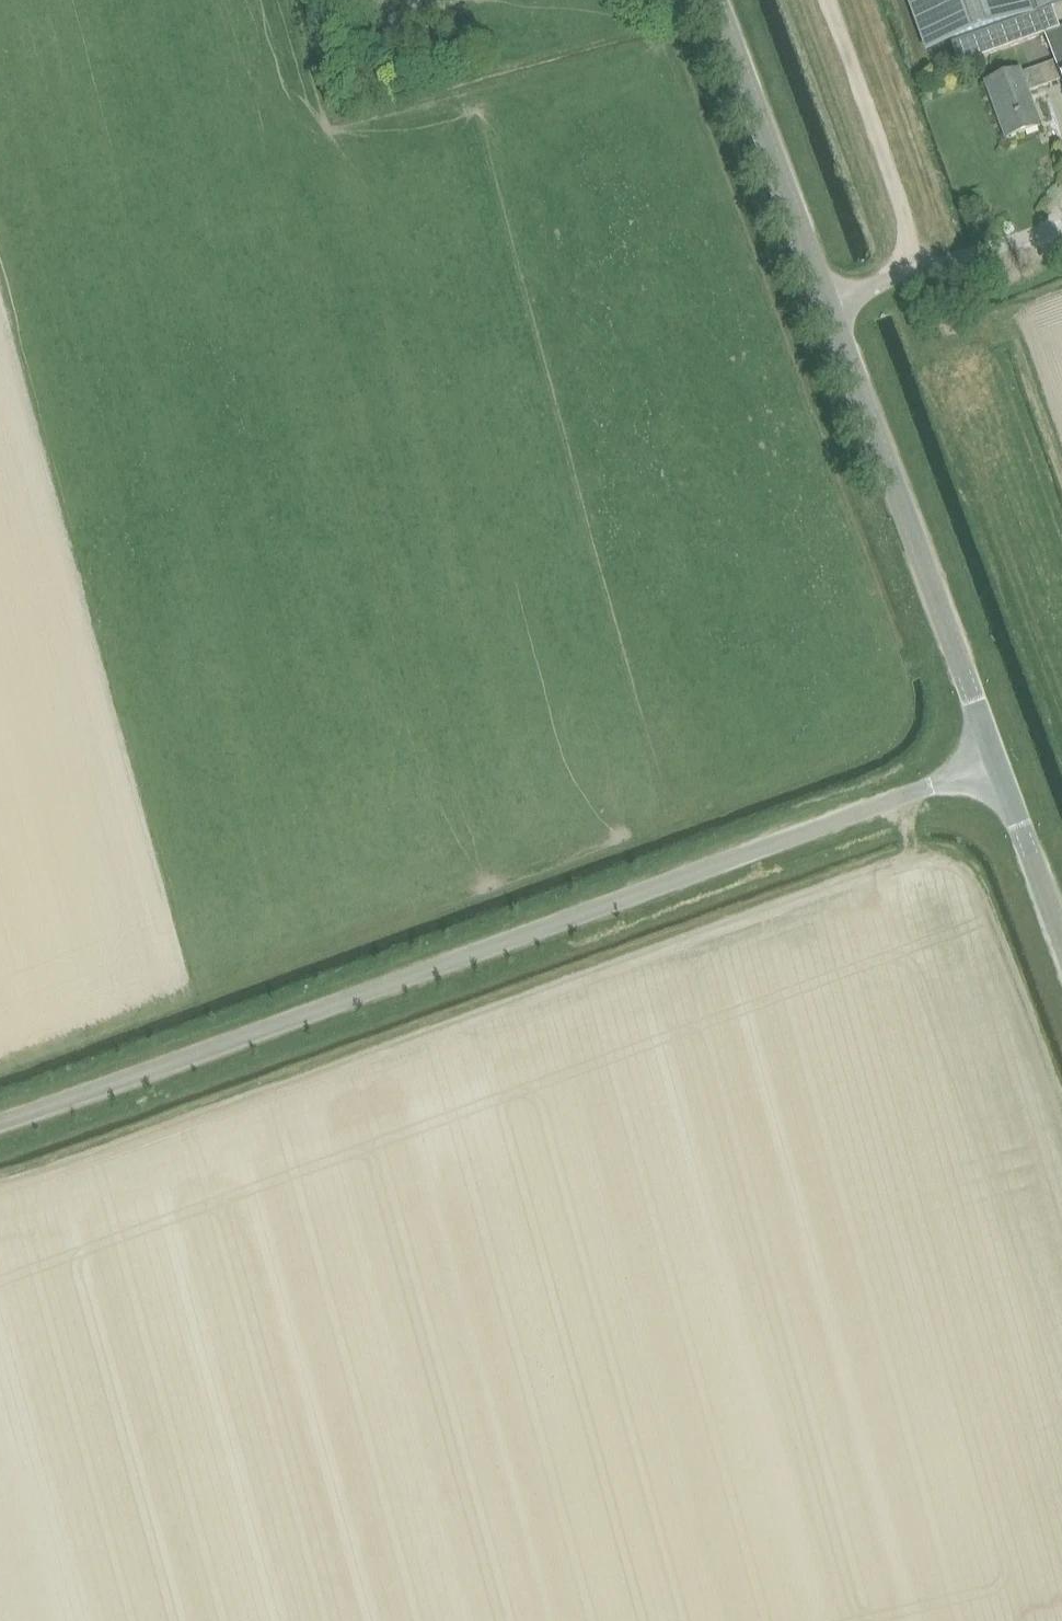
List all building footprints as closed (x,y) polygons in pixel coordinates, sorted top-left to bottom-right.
[(931,52),(952,44),(960,66),(1043,36),(1052,61),(1020,73),(1018,70),(983,83),(1004,140),(1039,127),(1027,93),(1060,82),(1061,87),(1061,26),(1058,28),(1051,8),(1061,4),(1061,0),(912,0),(931,52)]
